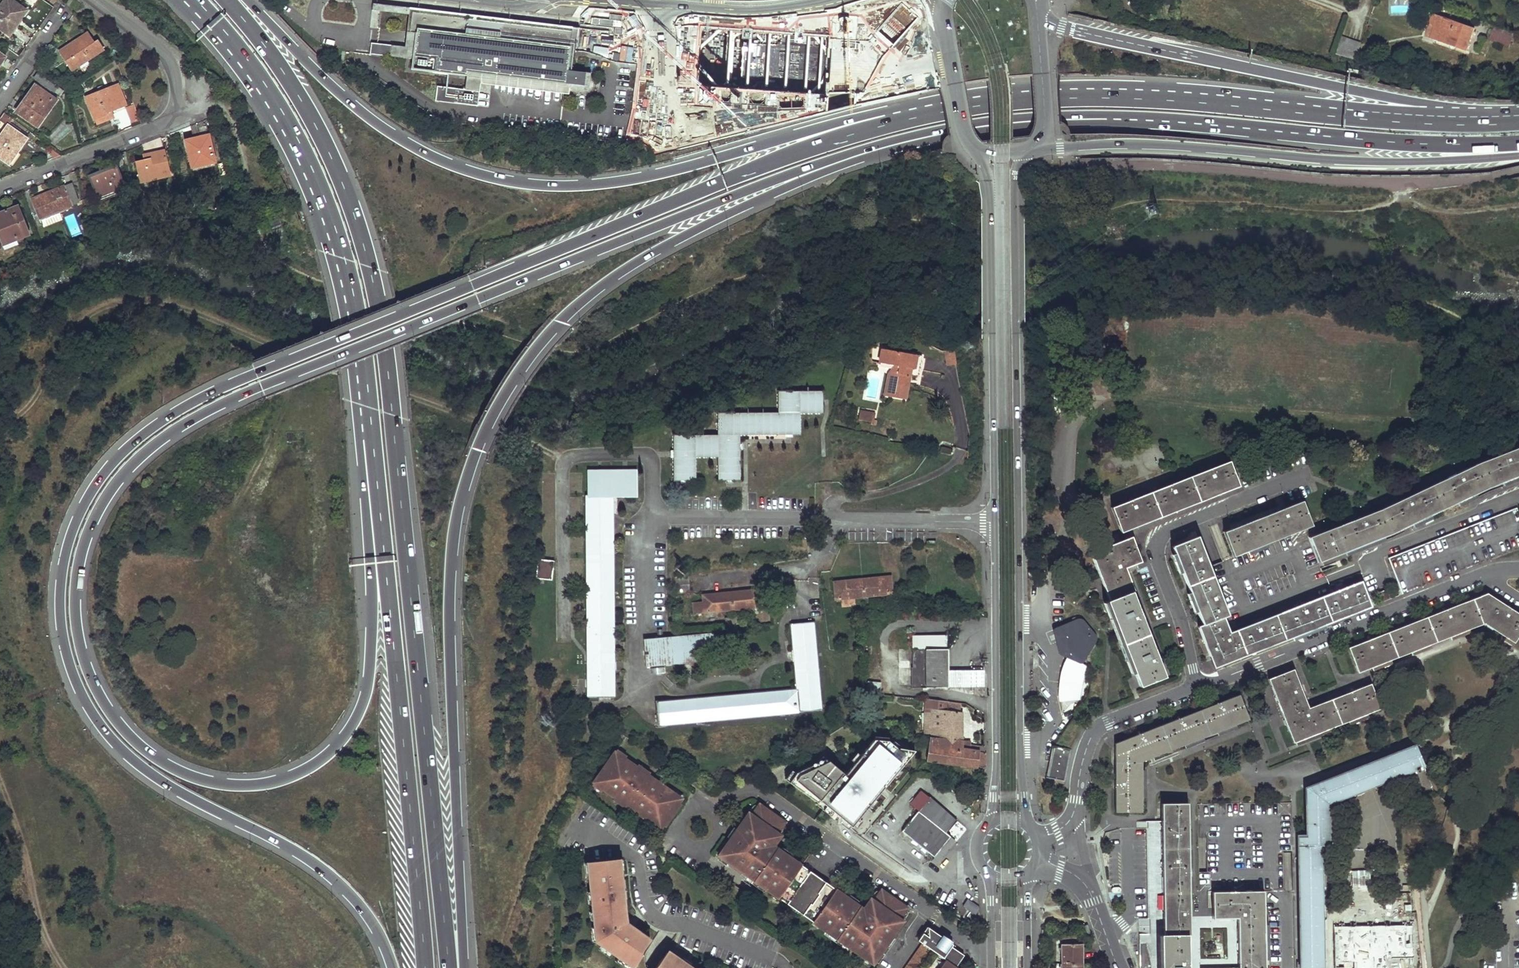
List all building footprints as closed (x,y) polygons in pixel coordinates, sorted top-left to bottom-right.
[(7,34),(18,19),(20,19),(26,11),(11,0),(5,0),(0,6),(0,30),(7,34)] [(372,10),(409,15),(410,8),(373,4),(372,10)] [(409,15),(407,32),(416,33),(413,59),(412,69),(466,76),(467,72),(565,84),(572,28),(410,8),(409,15)] [(1431,38),(1466,51),(1474,28),(1433,13),(1430,24),(1435,25),(1431,38)] [(1435,25),(1430,24),(1426,36),(1431,38),(1435,25)] [(1515,34),(1495,26),(1494,30),(1513,38),(1515,34)] [(569,90),(588,92),(590,74),(585,73),(583,86),(569,84),(571,71),(574,40),(577,40),(579,29),(572,28),(565,84),(467,72),(466,76),(464,90),(479,92),(480,84),(563,94),(568,95),(569,90)] [(1513,38),(1494,30),(1490,40),(1509,48),(1513,38)] [(390,56),(413,59),(416,33),(407,32),(405,47),(391,45),(390,56)] [(72,71),(103,50),(97,41),(94,44),(87,34),(59,52),(72,71)] [(1349,39),(1341,36),(1336,49),(1345,52),(1349,39)] [(1360,43),(1349,39),(1345,52),(1351,54),(1354,45),(1359,46),(1360,43)] [(390,56),(391,45),(371,43),(370,54),(390,56)] [(1354,59),(1355,56),(1351,54),(1345,52),(1336,49),(1335,53),(1354,59)] [(585,73),(571,71),(569,84),(583,86),(585,73)] [(760,92),(759,104),(793,105),(794,87),(790,86),(791,73),(757,71),(756,92),(760,92)] [(39,73),(35,79),(45,86),(52,90),(55,85),(39,73)] [(61,95),(64,91),(55,85),(52,90),(61,95)] [(126,106),(117,85),(84,97),(93,121),(107,115),(106,113),(126,106)] [(17,112),(37,127),(49,111),(44,107),(52,97),(35,86),(17,112)] [(479,92),(464,90),(437,86),(435,101),(477,106),(479,92)] [(134,106),(127,108),(132,122),(139,120),(134,106)] [(0,118),(0,120),(8,125),(12,120),(3,114),(0,118)] [(93,121),(95,125),(108,119),(107,115),(93,121)] [(190,126),(193,139),(198,137),(208,135),(204,120),(193,124),(190,126)] [(27,139),(7,126),(0,136),(0,151),(3,154),(0,158),(9,164),(27,139)] [(214,162),(208,135),(198,137),(193,139),(185,140),(186,144),(191,167),(214,162)] [(140,145),(144,160),(150,159),(147,146),(159,143),(161,151),(163,150),(160,137),(140,145)] [(140,180),(169,173),(163,150),(161,151),(159,143),(147,146),(150,159),(144,160),(135,162),(140,180)] [(105,194),(124,186),(116,166),(106,170),(106,172),(101,174),(100,172),(88,177),(96,194),(103,191),(105,194)] [(25,202),(32,221),(40,218),(58,210),(78,202),(71,183),(32,199),(25,202)] [(98,201),(126,189),(124,186),(105,194),(103,191),(96,194),(97,197),(98,201)] [(29,233),(18,205),(0,212),(0,231),(4,242),(15,238),(29,233)] [(62,220),(58,210),(40,218),(43,224),(44,227),(62,220)] [(71,238),(81,234),(75,214),(64,217),(71,238)] [(1,244),(3,249),(17,244),(15,238),(4,242),(1,244)] [(917,356),(883,349),(880,363),(895,366),(889,397),(905,400),(911,369),(915,370),(917,356)] [(672,439),(673,482),(693,482),(693,459),(718,458),(718,481),(740,481),(739,437),(799,437),(799,416),(823,415),(823,393),(775,393),(775,415),(717,416),(717,439),(672,439)] [(873,422),(874,415),(859,411),(858,420),(873,422)] [(1309,536),(1318,558),(1319,561),(1383,535),(1425,516),(1486,488),(1504,481),(1518,475),(1518,445),(1479,461),(1438,480),(1382,507),(1363,515),(1309,536)] [(1231,461),(1113,507),(1122,532),(1134,528),(1207,498),(1240,486),(1231,461)] [(589,473),(590,700),(613,700),(612,498),(638,498),(639,473),(589,473)] [(1287,505),(1224,531),(1234,556),(1305,528),(1313,525),(1303,499),(1287,505)] [(1132,536),(1090,552),(1108,599),(1106,600),(1132,592),(1135,591),(1126,568),(1142,562),(1132,536)] [(1198,536),(1172,546),(1202,624),(1198,626),(1214,668),(1366,608),(1371,606),(1361,580),(1331,592),(1320,596),(1272,615),(1235,630),(1230,632),(1224,616),(1229,614),(1210,566),(1198,536)] [(539,560),(536,579),(552,581),(555,562),(539,560)] [(677,593),(689,592),(688,576),(675,577),(677,593)] [(835,599),(892,593),(891,583),(886,583),(886,577),(838,582),(839,588),(834,588),(835,599)] [(1388,588),(1378,592),(1382,602),(1392,598),(1388,588)] [(693,603),(694,614),(762,606),(761,596),(756,596),(756,590),(708,595),(709,601),(704,602),(693,603)] [(1136,591),(1110,600),(1107,601),(1140,686),(1165,677),(1133,592),(1136,591)] [(1349,648),(1358,672),(1484,623),(1513,642),(1518,633),(1518,613),(1486,592),(1445,609),(1349,648)] [(725,625),(742,623),(742,616),(725,618),(725,625)] [(1072,657),(1082,663),(1097,641),(1096,635),(1089,626),(1086,622),(1078,620),(1055,630),(1061,646),(1072,657)] [(660,727),(822,710),(813,622),(790,624),(793,651),(792,651),(793,660),(794,660),(797,690),(658,704),(660,727)] [(645,656),(646,668),(705,663),(703,646),(714,645),(713,634),(643,640),(644,652),(648,652),(648,656),(645,656)] [(948,635),(911,635),(912,688),(948,688),(948,635)] [(1082,663),(1072,657),(1069,659),(1067,664),(1065,669),(1064,674),(1062,680),(1062,686),(1062,692),(1062,696),(1082,696),(1087,666),(1082,663)] [(1293,669),(1268,678),(1294,743),(1380,709),(1370,684),(1309,708),(1293,669)] [(983,688),(984,671),(949,670),(949,687),(983,688)] [(880,691),(880,682),(868,682),(868,691),(880,691)] [(1240,694),(1115,743),(1115,811),(1143,811),(1142,760),(1249,718),(1240,694)] [(1082,696),(1062,696),(1065,709),(1067,718),(1073,710),(1082,696)] [(929,735),(926,763),(977,769),(980,750),(960,747),(965,704),(925,699),(921,734),(929,735)] [(851,827),(914,752),(897,750),(887,741),(873,740),(843,775),(828,761),(797,775),(794,780),(851,827)] [(1297,833),(1300,967),(1323,967),(1321,844),(1329,844),(1329,802),(1404,773),(1412,793),(1432,786),(1415,744),(1306,786),(1306,833),(1297,833)] [(1070,750),(1052,746),(1046,777),(1064,781),(1070,750)] [(615,751),(593,782),(633,810),(635,807),(640,811),(639,814),(661,829),(682,798),(615,751)] [(900,832),(934,857),(949,836),(945,833),(954,820),(940,809),(925,798),(915,812),(900,832)] [(1189,802),(1161,802),(1162,819),(1163,933),(1160,933),(1187,934),(1191,933),(1190,915),(1190,887),(1189,802)] [(747,812),(717,855),(747,876),(749,874),(755,878),(753,880),(770,893),(772,890),(778,895),(776,897),(787,905),(789,903),(803,912),(801,914),(812,922),(813,920),(819,924),(817,926),(835,939),(837,937),(843,941),(841,943),(871,964),(902,922),(898,919),(906,909),(880,890),(873,901),(869,899),(863,907),(865,909),(864,911),(863,913),(858,913),(856,911),(859,907),(840,894),(839,897),(833,893),(835,890),(824,882),(822,885),(808,876),(810,873),(799,865),(797,867),(792,863),(793,861),(776,848),(772,852),(769,850),(768,846),(770,844),(771,842),(774,844),(780,835),(777,833),(784,822),(758,804),(751,815),(747,812)] [(1162,819),(1151,819),(1153,933),(1160,933),(1163,933),(1162,819)] [(618,955),(633,966),(642,953),(640,952),(650,937),(632,924),(627,921),(627,918),(622,869),(621,862),(621,858),(588,861),(589,871),(592,871),(592,876),(589,876),(591,890),(592,902),(593,909),(593,910),(595,910),(596,914),(593,914),(594,918),(594,925),(595,925),(597,925),(598,931),(595,931),(596,940),(618,955)] [(824,882),(810,873),(808,876),(822,885),(824,882)] [(1229,967),(1265,967),(1263,891),(1212,891),(1212,917),(1237,917),(1238,967),(1229,967)] [(787,905),(801,914),(803,912),(789,903),(787,905)] [(962,913),(953,906),(950,910),(960,917),(962,913)] [(1199,915),(1190,915),(1191,933),(1187,934),(1188,967),(1229,967),(1238,967),(1237,917),(1212,917),(1199,917),(1199,915)] [(926,925),(917,939),(922,942),(931,949),(945,959),(955,966),(963,954),(950,945),(952,943),(926,925)] [(1407,926),(1346,926),(1347,952),(1363,952),(1363,960),(1388,960),(1388,951),(1408,951),(1407,926)] [(1077,935),(1062,936),(1062,962),(1083,961),(1083,942),(1077,943),(1077,935)] [(1162,936),(1159,936),(1160,967),(1187,967),(1186,938),(1162,936)] [(922,942),(903,967),(918,967),(931,949),(922,942)] [(693,961),(691,964),(690,964),(689,963),(685,963),(680,960),(667,951),(661,959),(655,967),(702,967),(693,961)] [(618,955),(616,960),(628,967),(631,967),(633,966),(618,955)] [(945,959),(939,967),(958,967),(955,966),(945,959)]
